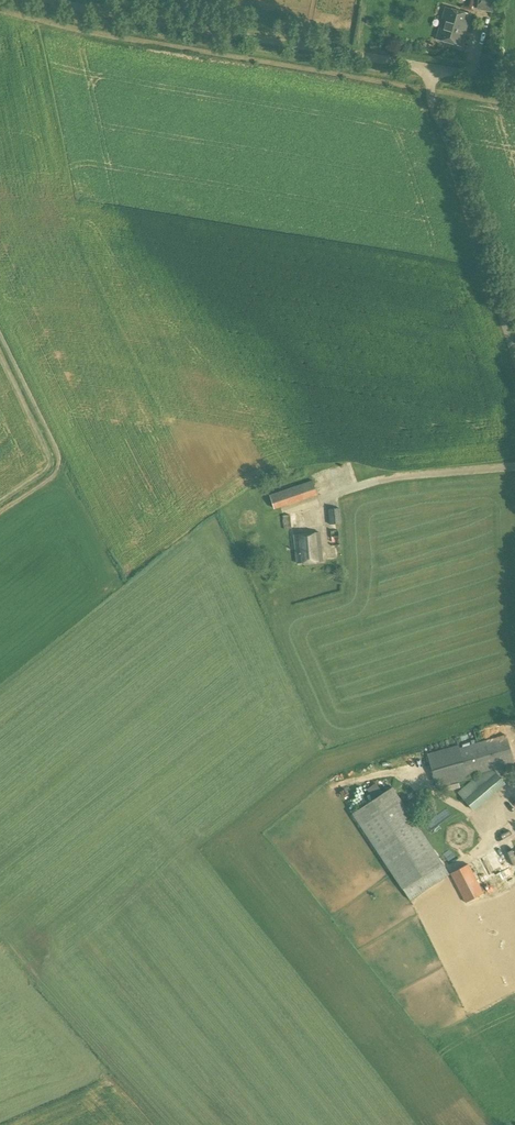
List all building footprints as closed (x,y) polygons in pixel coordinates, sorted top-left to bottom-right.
[(477,10),(493,13),(495,0),(479,0),(477,10)] [(461,45),(469,15),(445,8),(437,38),(461,45)] [(274,509),(304,500),(300,486),(270,495),(274,509)] [(330,525),(341,524),(340,508),(329,509),(330,525)] [(285,529),(292,528),(290,515),(283,516),(285,529)] [(320,544),(319,532),(294,534),(297,563),(323,560),(321,544),(320,544)] [(506,734),(459,748),(458,745),(428,754),(437,787),(446,785),(448,790),(460,787),(458,782),(468,779),(467,776),(476,774),(477,775),(457,792),(474,811),(506,784),(499,776),(514,771),(514,766),(506,734)] [(371,794),(380,791),(378,782),(368,785),(371,794)] [(410,900),(421,893),(449,873),(393,786),(365,806),(352,814),(410,900)] [(468,863),(451,872),(465,901),(483,892),(468,863)] [(498,869),(502,886),(514,882),(514,876),(512,865),(498,869)]
